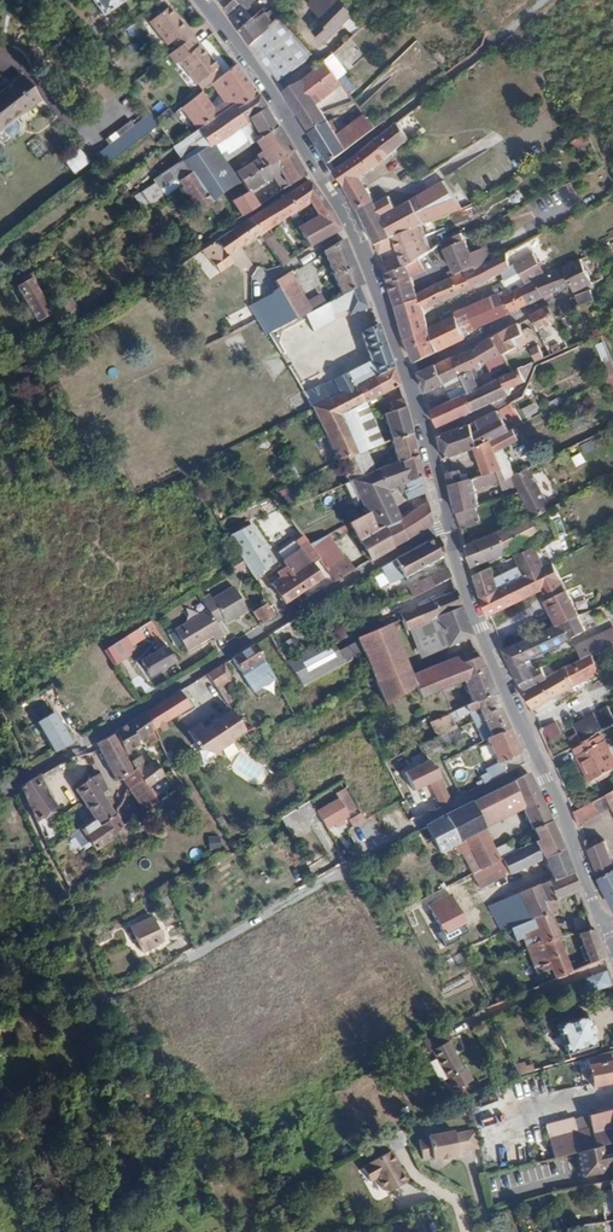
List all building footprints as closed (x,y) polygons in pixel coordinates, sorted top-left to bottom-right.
[(101,17),(123,0),(88,0),(101,17)] [(250,46),(251,45),(277,19),(280,16),(280,15),(274,9),(276,8),(275,6),(267,14),(262,9),(253,17),(246,9),(250,6),(249,4),(254,0),(231,0),(223,7),(240,29),(238,30),(250,46)] [(338,2),(336,0),(312,0),(310,1),(324,15),(338,2)] [(310,1),(307,4),(320,18),(324,15),(310,1)] [(325,41),(351,14),(338,2),(324,15),(320,18),(320,28),(316,32),(325,41)] [(191,36),(186,29),(183,30),(178,24),(180,22),(168,6),(147,22),(165,45),(169,42),(174,49),(191,36)] [(251,45),(278,80),(312,57),(299,43),(298,44),(277,19),(251,45)] [(174,49),(166,55),(174,65),(178,62),(195,84),(215,68),(216,67),(208,58),(206,59),(197,47),(199,45),(197,43),(191,36),(174,49)] [(208,58),(199,45),(197,47),(206,59),(208,58)] [(334,52),(325,60),(339,80),(349,72),(334,52)] [(339,80),(325,60),(302,80),(283,90),(300,117),(304,124),(322,112),(316,102),(341,83),(339,80)] [(244,77),(235,65),(221,75),(210,84),(218,95),(211,105),(201,91),(180,108),(197,131),(233,105),(236,110),(256,96),(255,94),(251,87),(249,84),(244,77)] [(215,68),(195,84),(201,91),(210,84),(221,75),(215,68)] [(19,74),(0,88),(0,129),(3,127),(15,118),(39,100),(19,74)] [(264,109),(256,96),(236,110),(233,105),(197,131),(208,149),(264,109)] [(197,131),(172,148),(181,160),(183,163),(190,173),(196,183),(222,165),(254,143),(259,140),(253,128),(268,116),(264,109),(208,149),(197,131)] [(156,118),(160,124),(165,120),(171,115),(167,110),(156,118)] [(322,112),(304,124),(307,128),(309,132),(327,120),(325,116),(322,112)] [(144,137),(151,131),(157,127),(158,125),(148,113),(132,126),(129,121),(104,141),(107,145),(95,155),(104,167),(124,152),(144,137)] [(364,135),(374,127),(364,114),(348,127),(358,140),(364,135)] [(275,129),(268,116),(253,128),(259,140),(275,129)] [(165,120),(160,124),(158,125),(157,127),(162,133),(170,127),(165,120)] [(327,120),(309,132),(328,163),(358,140),(348,127),(337,135),(327,120)] [(408,137),(397,122),(370,143),(333,170),(343,187),(358,177),(369,170),(372,167),(375,165),(383,158),(408,137)] [(162,133),(157,127),(151,131),(144,137),(152,148),(166,138),(162,133)] [(276,128),(275,129),(259,140),(254,143),(261,152),(283,138),(276,128)] [(290,151),(283,138),(261,152),(259,154),(258,155),(257,156),(257,158),(258,159),(235,174),(241,181),(289,151),(290,151)] [(296,163),(289,151),(241,181),(247,192),(231,202),(240,218),(258,206),(250,193),(274,178),(296,163)] [(190,173),(183,163),(170,172),(177,182),(190,173)] [(303,176),(296,163),(274,178),(281,190),(303,176)] [(222,165),(196,183),(210,203),(225,191),(235,185),(222,165)] [(177,182),(170,172),(156,182),(166,198),(181,188),(177,182)] [(210,203),(196,183),(190,173),(177,182),(181,188),(198,212),(210,203)] [(358,177),(343,187),(347,193),(349,197),(364,188),(362,184),(358,177)] [(307,181),(285,196),(295,212),(308,203),(318,196),(307,181)] [(156,182),(138,194),(143,202),(148,209),(166,198),(156,182)] [(393,211),(396,216),(446,187),(443,182),(395,209),(395,210),(393,211)] [(373,244),(414,229),(462,208),(446,187),(396,216),(393,211),(395,210),(395,209),(393,205),(387,196),(374,204),(364,188),(349,197),(356,210),(359,213),(363,221),(373,244)] [(285,196),(258,213),(268,229),(295,212),(285,196)] [(329,212),(318,196),(308,203),(317,217),(297,230),(309,249),(339,230),(328,213),(329,212)] [(148,209),(143,202),(138,205),(143,212),(148,209)] [(258,213),(248,220),(258,235),(258,236),(268,229),(258,213)] [(248,220),(229,232),(239,248),(258,235),(248,220)] [(381,263),(385,274),(414,261),(409,241),(419,238),(414,229),(373,244),(377,254),(396,246),(399,255),(381,263)] [(229,232),(225,235),(234,251),(239,248),(229,232)] [(462,234),(461,232),(441,242),(445,250),(465,240),(462,234)] [(234,251),(225,235),(200,252),(208,262),(210,261),(220,273),(231,264),(226,257),(234,251)] [(331,246),(323,251),(324,254),(337,288),(357,277),(342,239),(331,246)] [(465,240),(445,250),(447,256),(449,260),(470,250),(468,245),(465,240)] [(280,267),(290,261),(281,247),(271,254),(279,266),(280,267)] [(456,275),(493,259),(486,247),(472,255),(470,250),(449,260),(456,275)] [(510,267),(506,252),(493,259),(456,275),(425,290),(433,305),(485,281),(499,273),(507,268),(510,267)] [(535,279),(543,276),(535,259),(534,257),(532,253),(515,264),(519,271),(520,270),(529,265),(535,279)] [(385,274),(391,294),(413,284),(411,277),(424,270),(418,258),(414,261),(385,274)] [(591,283),(581,259),(562,267),(570,285),(573,291),(587,284),(591,283)] [(597,263),(586,267),(593,283),(603,279),(597,263)] [(526,283),(535,279),(529,265),(520,270),(526,283)] [(570,285),(562,267),(543,276),(535,279),(544,297),(570,285)] [(503,280),(509,276),(511,275),(507,268),(499,273),(503,280)] [(291,271),(273,282),(278,291),(294,320),(303,315),(309,312),(304,303),(290,278),(293,276),(292,273),(291,271)] [(39,320),(52,312),(31,276),(24,279),(26,283),(17,288),(36,321),(39,320)] [(505,289),(508,294),(514,291),(509,276),(503,280),(500,281),(505,289)] [(340,296),(360,285),(357,277),(337,288),(340,296)] [(535,301),(544,297),(535,279),(526,283),(523,285),(531,303),(535,301)] [(393,299),(395,306),(417,297),(416,294),(415,289),(413,284),(391,294),(393,299)] [(368,306),(360,285),(340,296),(328,302),(332,313),(347,307),(350,313),(368,306)] [(517,310),(531,303),(523,285),(516,288),(516,290),(514,291),(508,294),(505,295),(511,313),(517,310)] [(463,335),(511,313),(505,295),(508,294),(505,289),(455,312),(456,315),(463,335)] [(579,305),(592,299),(593,298),(589,289),(574,295),(579,305)] [(417,297),(423,309),(433,305),(425,290),(416,294),(417,297)] [(278,291),(250,306),(259,320),(256,322),(264,336),(266,335),(294,320),(278,291)] [(304,303),(309,312),(321,306),(319,302),(321,300),(318,295),(304,303)] [(395,306),(401,325),(424,314),(423,309),(417,297),(395,306)] [(78,318),(68,301),(56,309),(65,325),(78,318)] [(332,313),(328,302),(324,305),(321,306),(309,312),(303,315),(313,333),(335,321),(332,313)] [(259,320),(250,306),(225,318),(232,333),(256,322),(259,320)] [(546,327),(555,323),(548,308),(547,306),(529,316),(538,332),(536,333),(541,342),(551,338),(546,327)] [(54,315),(52,312),(39,320),(40,323),(54,315)] [(401,325),(405,340),(428,328),(424,314),(401,325)] [(464,337),(463,335),(456,315),(428,328),(405,340),(414,362),(464,337)] [(523,335),(517,323),(510,327),(503,331),(491,337),(500,355),(517,348),(513,341),(523,335)] [(327,401),(391,369),(375,325),(360,335),(369,362),(322,387),(321,387),(327,401)] [(485,363),(500,355),(491,337),(476,347),(474,349),(481,365),(485,363)] [(604,341),(595,346),(608,377),(612,375),(612,365),(604,341)] [(474,349),(452,357),(461,375),(474,368),(481,365),(474,349)] [(461,375),(452,357),(449,354),(440,362),(436,365),(419,373),(425,393),(445,383),(461,375)] [(506,363),(500,355),(485,363),(489,372),(506,363)] [(524,382),(531,364),(518,369),(519,371),(513,373),(501,378),(507,390),(524,382)] [(474,368),(461,375),(469,393),(477,409),(488,405),(480,389),(479,389),(473,377),(477,376),(474,368)] [(327,401),(310,409),(325,438),(337,462),(355,455),(339,417),(363,405),(396,386),(391,369),(327,401)] [(469,393),(461,375),(445,383),(453,400),(469,393)] [(510,395),(507,390),(501,378),(487,385),(495,402),(510,395)] [(301,394),(310,409),(327,401),(321,387),(322,387),(321,384),(301,394)] [(488,405),(495,402),(487,385),(480,389),(488,405)] [(453,400),(432,410),(438,428),(477,409),(469,393),(453,400)] [(410,435),(401,400),(389,404),(391,412),(382,416),(391,441),(410,435)] [(536,412),(532,403),(522,409),(527,417),(536,412)] [(339,417),(355,455),(365,451),(380,445),(363,405),(339,417)] [(470,424),(477,447),(490,441),(508,432),(508,431),(496,411),(476,422),(470,424)] [(444,460),(477,447),(470,424),(438,436),(444,460)] [(508,432),(490,441),(494,451),(517,440),(512,429),(508,431),(508,432)] [(413,450),(410,435),(391,441),(395,457),(413,450)] [(338,463),(337,462),(325,438),(300,450),(313,475),(338,463)] [(490,441),(477,447),(485,474),(499,469),(500,469),(494,451),(490,441)] [(395,457),(397,463),(415,457),(413,450),(395,457)] [(365,451),(355,455),(337,462),(338,463),(347,483),(348,484),(351,483),(373,472),(365,451)] [(415,457),(397,463),(377,470),(384,490),(404,483),(406,490),(403,491),(406,501),(424,494),(420,476),(415,457)] [(552,507),(528,468),(504,479),(509,488),(516,484),(521,492),(535,517),(553,508),(552,507)] [(499,469),(485,474),(450,485),(454,505),(477,497),(475,488),(499,481),(502,490),(509,488),(504,479),(499,469)] [(373,472),(351,483),(357,496),(365,513),(388,499),(384,490),(377,470),(373,472)] [(459,471),(447,474),(450,485),(467,479),(465,473),(460,474),(459,471)] [(351,483),(348,484),(347,483),(343,485),(349,500),(357,496),(351,483)] [(477,497),(454,505),(456,514),(480,506),(480,505),(477,497)] [(379,528),(398,520),(388,499),(365,513),(365,515),(375,530),(379,528)] [(480,506),(456,514),(460,528),(478,523),(475,514),(484,511),(483,509),(494,506),(492,501),(480,505),(480,506)] [(391,548),(430,524),(426,503),(398,520),(379,528),(391,548)] [(391,548),(379,528),(375,530),(365,515),(347,523),(348,524),(351,530),(370,561),(391,548)] [(466,545),(472,566),(502,558),(510,556),(516,549),(518,547),(519,546),(543,533),(535,517),(466,545)] [(290,519),(270,531),(277,542),(297,530),(290,519)] [(351,530),(348,524),(309,546),(326,570),(345,558),(334,539),(351,530)] [(227,537),(242,562),(246,567),(252,577),(275,562),(250,526),(227,537)] [(279,560),(301,592),(319,579),(310,566),(319,560),(309,546),(308,547),(301,538),(276,555),(279,560)] [(435,538),(394,561),(402,577),(442,556),(435,538)] [(508,585),(545,567),(536,548),(515,556),(522,569),(497,581),(491,567),(474,574),(482,598),(508,585)] [(326,570),(335,582),(353,571),(345,558),(326,570)] [(301,592),(279,560),(277,562),(282,569),(276,573),(279,578),(270,584),(273,589),(272,590),(275,595),(276,594),(283,603),(301,592)] [(402,577),(394,561),(383,567),(379,569),(387,586),(402,577)] [(246,567),(242,562),(230,569),(234,575),(246,567)] [(580,616),(554,563),(545,567),(508,585),(516,603),(545,590),(549,600),(546,601),(557,625),(558,626),(566,623),(580,616)] [(433,587),(450,577),(447,569),(407,588),(408,590),(399,594),(402,601),(413,598),(434,588),(433,587)] [(516,603),(508,585),(482,598),(482,599),(489,615),(490,615),(516,603)] [(205,610),(204,611),(221,636),(214,624),(222,620),(225,624),(245,612),(231,588),(211,600),(208,597),(200,602),(205,610)] [(460,607),(455,591),(450,593),(449,589),(441,593),(443,595),(395,616),(398,621),(401,620),(406,630),(411,628),(436,618),(460,607)] [(265,604),(251,613),(259,626),(273,617),(265,604)] [(471,636),(460,607),(436,618),(448,646),(471,636)] [(221,636),(204,611),(173,631),(186,653),(211,637),(213,641),(221,636)] [(587,631),(580,616),(566,623),(572,635),(570,636),(572,639),(587,631)] [(436,618),(411,628),(424,657),(448,646),(436,618)] [(572,635),(566,623),(558,626),(557,625),(504,650),(515,675),(531,666),(528,660),(572,639),(570,636),(572,635)] [(363,654),(372,676),(385,706),(414,687),(416,687),(413,681),(390,625),(356,640),(358,642),(363,654)] [(598,637),(604,650),(612,646),(612,627),(597,635),(598,637)] [(144,639),(138,629),(125,638),(130,647),(144,639)] [(592,656),(604,650),(598,637),(576,647),(578,651),(582,659),(583,660),(592,656)] [(289,661),(298,656),(288,638),(279,644),(289,661)] [(342,665),(337,655),(328,639),(298,656),(289,661),(286,662),(304,687),(342,665)] [(343,666),(363,654),(358,642),(337,655),(342,665),(343,666)] [(262,658),(254,645),(231,659),(252,694),(275,680),(272,676),(268,667),(262,658)] [(149,677),(174,662),(164,647),(139,662),(149,677)] [(483,666),(479,656),(459,664),(463,674),(483,666)] [(523,691),(531,708),(600,673),(597,665),(592,656),(583,660),(582,659),(546,678),(523,691)] [(459,663),(413,681),(416,687),(414,687),(421,699),(460,683),(463,682),(462,680),(465,679),(463,674),(459,664),(459,663)] [(223,665),(208,674),(218,689),(216,690),(227,705),(232,701),(222,687),(229,682),(228,673),(223,665)] [(477,703),(494,695),(485,671),(483,666),(463,674),(465,679),(462,680),(463,682),(472,703),(476,701),(477,703)] [(515,675),(523,691),(546,678),(541,669),(540,667),(533,668),(531,666),(515,675)] [(193,705),(184,689),(180,691),(190,708),(193,705)] [(148,711),(143,714),(152,731),(158,728),(164,724),(178,716),(190,708),(180,691),(148,711)] [(482,717),(500,709),(497,703),(494,695),(477,703),(476,701),(472,703),(448,714),(451,720),(469,712),(473,721),(474,721),(482,717)] [(38,701),(34,696),(26,701),(30,706),(38,701)] [(612,725),(612,703),(611,699),(569,720),(576,734),(580,743),(598,733),(612,725)] [(190,708),(178,716),(179,719),(195,708),(193,705),(190,708)] [(508,728),(500,709),(482,717),(474,721),(476,726),(485,723),(490,736),(508,728)] [(244,732),(229,711),(215,721),(214,719),(209,723),(209,725),(202,730),(199,724),(187,732),(194,744),(192,745),(196,751),(199,750),(207,748),(215,754),(232,742),(231,741),(244,732)] [(71,743),(53,712),(35,723),(53,753),(71,743)] [(151,745),(158,741),(152,731),(143,714),(134,720),(143,738),(146,736),(151,745)] [(451,720),(448,714),(432,721),(439,736),(456,729),(451,720)] [(133,734),(137,742),(143,738),(134,720),(128,724),(132,732),(133,734)] [(551,758),(573,746),(580,743),(576,734),(563,740),(554,722),(542,728),(543,731),(540,732),(551,758)] [(483,741),(486,739),(485,738),(490,736),(485,723),(476,726),(483,741)] [(122,728),(114,733),(121,751),(127,761),(131,758),(129,754),(126,749),(137,742),(133,734),(132,732),(128,724),(122,728)] [(167,730),(164,724),(158,728),(161,734),(167,730)] [(509,731),(508,728),(490,736),(485,738),(486,739),(496,763),(499,761),(505,773),(523,763),(516,747),(509,731)] [(460,738),(456,729),(439,736),(421,744),(427,755),(460,738)] [(573,746),(591,780),(612,767),(612,760),(598,733),(580,743),(573,746)] [(112,735),(95,743),(98,749),(114,781),(121,778),(127,787),(142,780),(135,769),(132,770),(129,772),(112,735)] [(139,746),(137,742),(126,749),(129,754),(139,746)] [(135,769),(142,780),(147,787),(163,776),(153,761),(141,769),(135,759),(128,763),(132,770),(135,769)] [(428,761),(405,773),(414,792),(428,786),(440,809),(450,803),(432,765),(430,766),(428,761)] [(484,769),(486,773),(490,781),(505,773),(499,761),(496,763),(484,769)] [(100,793),(106,790),(98,773),(91,777),(75,790),(93,817),(95,820),(96,819),(100,826),(114,816),(113,815),(104,800),(100,793)] [(483,785),(490,781),(486,773),(479,776),(483,785)] [(528,773),(510,783),(523,809),(532,830),(551,822),(538,794),(528,773)] [(47,795),(38,776),(25,784),(23,785),(22,787),(21,788),(21,789),(23,794),(31,812),(35,822),(56,807),(47,795)] [(127,787),(144,809),(145,810),(148,809),(156,803),(147,787),(142,780),(127,787)] [(477,799),(468,803),(482,829),(523,809),(510,783),(477,799)] [(338,799),(346,814),(356,808),(344,788),(335,793),(338,799)] [(107,789),(106,790),(100,793),(104,800),(111,796),(107,789)] [(334,823),(341,819),(347,815),(346,814),(338,799),(317,811),(326,827),(334,823)] [(601,812),(595,800),(573,812),(578,824),(601,812)] [(312,810),(306,801),(279,816),(286,828),(292,825),(309,815),(308,812),(312,810)] [(461,807),(442,817),(456,843),(464,839),(471,854),(479,870),(498,860),(493,851),(482,829),(468,803),(461,807)] [(353,826),(365,820),(361,813),(349,819),(353,826)] [(121,827),(114,816),(100,826),(96,819),(95,820),(82,829),(89,840),(95,849),(107,840),(106,838),(121,828),(121,827)] [(72,833),(75,836),(82,845),(89,840),(82,829),(95,820),(93,817),(72,833)] [(432,823),(426,826),(439,852),(456,843),(442,817),(432,823)] [(537,839),(555,832),(551,822),(532,830),(537,839)] [(562,848),(555,832),(537,839),(532,841),(533,842),(542,859),(544,859),(562,848)] [(585,842),(598,873),(600,880),(612,905),(612,863),(605,841),(598,845),(594,838),(585,842)] [(464,839),(456,843),(462,854),(464,852),(466,857),(471,854),(464,839)] [(493,851),(498,860),(502,858),(516,851),(511,842),(493,851)] [(533,842),(516,851),(502,858),(508,873),(509,874),(542,859),(533,842)] [(567,861),(562,848),(544,859),(547,869),(567,861)] [(498,860),(479,870),(472,874),(480,888),(508,873),(502,858),(498,860)] [(571,871),(567,861),(547,869),(551,879),(571,871)] [(573,874),(571,871),(551,879),(547,881),(554,899),(555,900),(557,899),(574,892),(579,890),(573,874)] [(547,881),(517,894),(530,919),(549,912),(546,903),(554,899),(547,881)] [(583,903),(579,890),(574,892),(578,905),(581,904),(583,903)] [(136,903),(130,893),(125,896),(131,906),(136,903)] [(517,894),(488,906),(501,932),(530,921),(530,919),(517,894)] [(465,923),(450,896),(428,908),(443,936),(465,923)] [(555,900),(554,899),(546,903),(549,912),(550,911),(550,913),(561,908),(557,899),(555,900)] [(521,935),(527,950),(557,937),(560,936),(550,913),(550,911),(549,912),(530,919),(530,921),(534,929),(521,935)] [(161,940),(150,916),(129,926),(141,952),(156,945),(155,943),(161,940)] [(596,940),(593,930),(577,933),(582,945),(596,940)] [(541,984),(543,983),(562,975),(571,971),(557,937),(527,950),(541,984)] [(589,964),(602,958),(597,943),(596,940),(582,945),(589,964)] [(589,994),(612,984),(607,969),(584,979),(589,994)] [(560,1023),(556,1024),(566,1054),(594,1045),(585,1015),(577,1018),(575,1009),(557,1015),(560,1023)] [(433,1051),(448,1042),(451,1040),(446,1031),(424,1044),(429,1053),(433,1051)] [(462,1070),(448,1042),(433,1051),(453,1091),(471,1081),(465,1069),(462,1070)] [(586,1058),(593,1082),(595,1090),(612,1084),(612,1058),(611,1051),(591,1056),(586,1058)] [(513,1065),(518,1075),(524,1074),(530,1072),(528,1067),(526,1061),(513,1065)] [(588,1116),(591,1129),(577,1132),(574,1119),(574,1118),(559,1121),(563,1136),(549,1140),(554,1158),(564,1155),(577,1152),(600,1146),(612,1143),(612,1109),(588,1116)] [(591,1129),(588,1116),(574,1119),(577,1132),(591,1129)] [(130,1132),(121,1119),(104,1130),(113,1144),(130,1132)] [(545,1125),(549,1140),(563,1136),(559,1121),(545,1125)] [(454,1135),(428,1139),(429,1142),(419,1144),(422,1162),(432,1160),(433,1163),(441,1161),(442,1163),(450,1161),(450,1160),(459,1158),(458,1155),(479,1151),(476,1135),(455,1138),(454,1135)] [(554,1158),(549,1140),(537,1143),(542,1161),(554,1158)] [(602,1156),(600,1146),(577,1152),(583,1177),(600,1173),(606,1162),(605,1161),(603,1159),(602,1156)] [(388,1193),(406,1182),(392,1158),(394,1157),(390,1151),(367,1163),(368,1165),(361,1168),(368,1182),(375,1178),(382,1191),(388,1193)] [(602,1156),(603,1159),(605,1161),(611,1160),(612,1172),(612,1154),(602,1156)] [(608,1180),(608,1181),(610,1192),(602,1194),(603,1202),(612,1201),(612,1208),(612,1179),(608,1180)] [(602,1188),(601,1182),(580,1186),(581,1188),(582,1193),(602,1188)]
